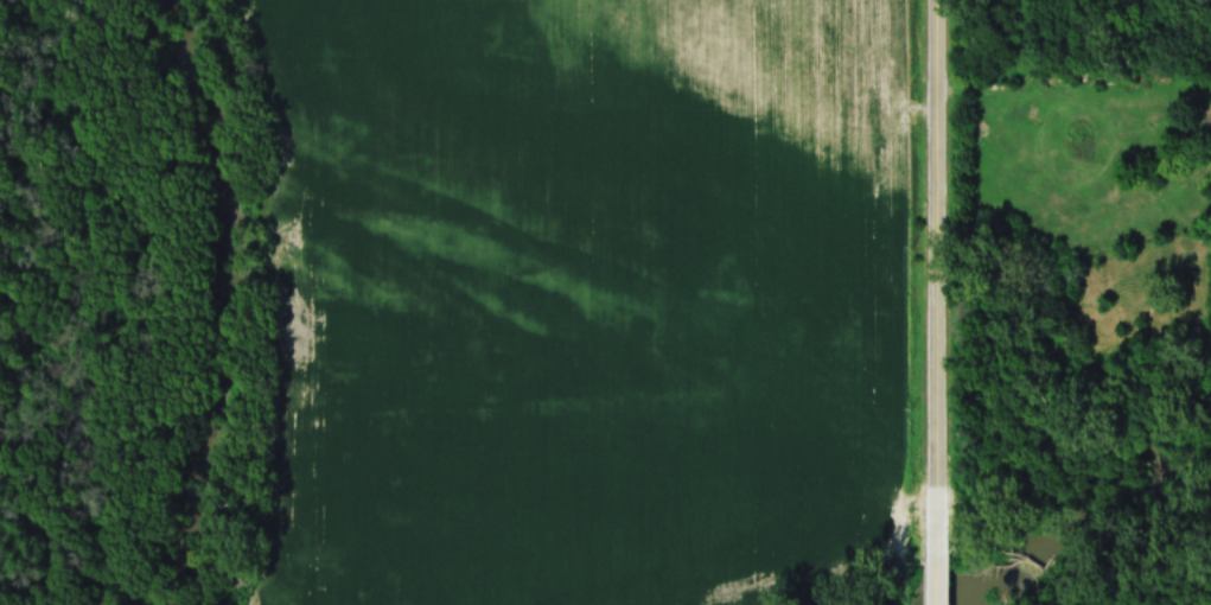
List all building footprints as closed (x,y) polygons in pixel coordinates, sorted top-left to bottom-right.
[(1057,81),(1069,81),(1069,67),(1056,67),(1057,81)]
